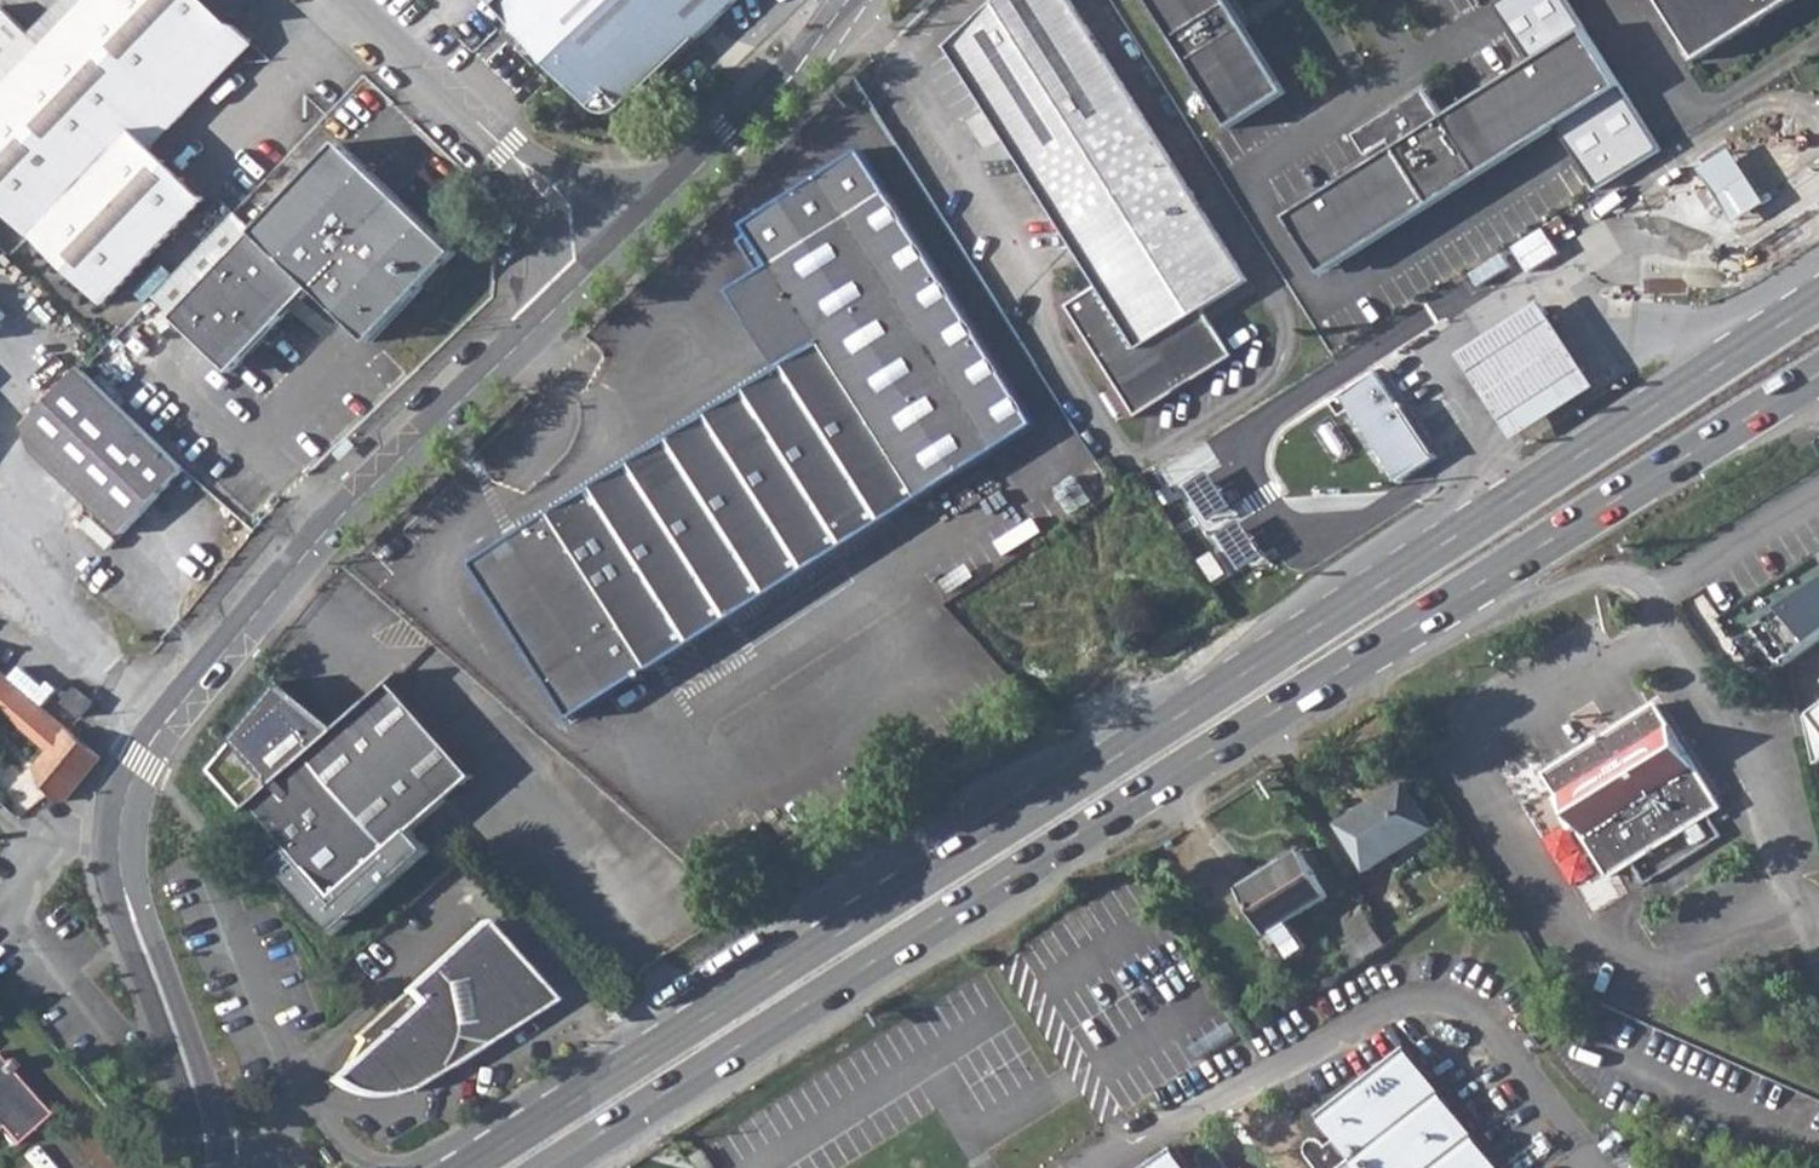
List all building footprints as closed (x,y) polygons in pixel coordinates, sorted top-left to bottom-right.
[(211,0),(92,0),(47,47),(32,33),(3,5),(0,9),(0,202),(117,312),(217,207),(153,146),(254,41),(211,0)] [(573,85),(602,116),(610,118),(617,116),(741,0),(492,0),(573,85)] [(949,46),(1099,287),(1068,306),(1138,415),(1233,355),(1204,309),(1249,280),(1071,0),(998,0),(949,46)] [(1233,127),(1290,91),(1249,26),(1233,1),(1232,0),(1152,0),(1233,127)] [(1700,58),(1792,0),(1663,0),(1700,58)] [(1397,148),(1316,199),(1290,215),(1326,273),(1351,257),(1623,85),(1586,29),(1446,117),(1437,100),(1415,113),(1408,102),(1358,134),(1371,155),(1392,140),(1397,148)] [(458,252),(342,143),(258,231),(236,211),(155,296),(235,372),(316,285),(375,339),(458,252)] [(863,151),(753,220),(936,487),(882,523),(906,560),(1028,482),(1039,500),(1098,462),(1038,367),(1012,384),(863,151)] [(936,487),(753,220),(746,224),(752,233),(739,242),(759,274),(733,291),(781,365),(474,565),(572,721),(629,685),(652,722),(906,560),(882,523),(936,487)] [(1537,311),(1454,362),(1509,450),(1591,396),(1537,311)] [(37,446),(81,490),(92,501),(130,463),(125,458),(150,432),(84,368),(30,420),(37,446)] [(1374,383),(1341,404),(1348,416),(1397,489),(1412,479),(1416,476),(1430,467),(1374,383)] [(130,463),(92,501),(122,532),(186,468),(150,432),(125,458),(130,463)] [(1818,592),(1818,586),(1808,569),(1745,611),(1758,631),(1818,592)] [(1818,645),(1818,592),(1758,631),(1786,669),(1818,645)] [(50,749),(38,764),(37,767),(52,790),(61,803),(63,805),(101,755),(100,754),(95,749),(84,740),(0,669),(0,705),(50,749)] [(470,777),(391,686),(338,732),(284,682),(213,769),(249,810),(256,804),(294,847),(274,864),(333,930),(384,885),(369,867),(470,777)] [(76,686),(65,700),(82,714),(93,701),(76,686)] [(1657,706),(1546,778),(1613,880),(1724,808),(1657,706)] [(1404,783),(1339,825),(1368,871),(1434,830),(1404,783)] [(1260,872),(1238,885),(1276,945),(1281,942),(1291,958),(1308,948),(1291,922),(1332,896),(1302,850),(1262,876),(1260,872)] [(1354,945),(1365,961),(1387,947),(1365,914),(1346,925),(1357,943),(1354,945)] [(342,1072),(335,1087),(347,1091),(363,1094),(377,1094),(392,1092),(402,1088),(413,1080),(424,1070),(434,1053),(441,1035),(476,1040),(538,1000),(502,958),(493,964),(473,930),(411,989),(409,987),(351,1041),(355,1046),(347,1062),(342,1072)] [(1405,1045),(1357,1082),(1315,1113),(1334,1138),(1325,1145),(1320,1137),(1315,1135),(1310,1135),(1306,1137),(1304,1141),(1304,1146),(1304,1150),(1317,1167),(1501,1167),(1405,1045)] [(9,1148),(45,1115),(0,1067),(0,1137),(9,1148)] [(1177,1146),(1144,1167),(1192,1167),(1177,1146)]
